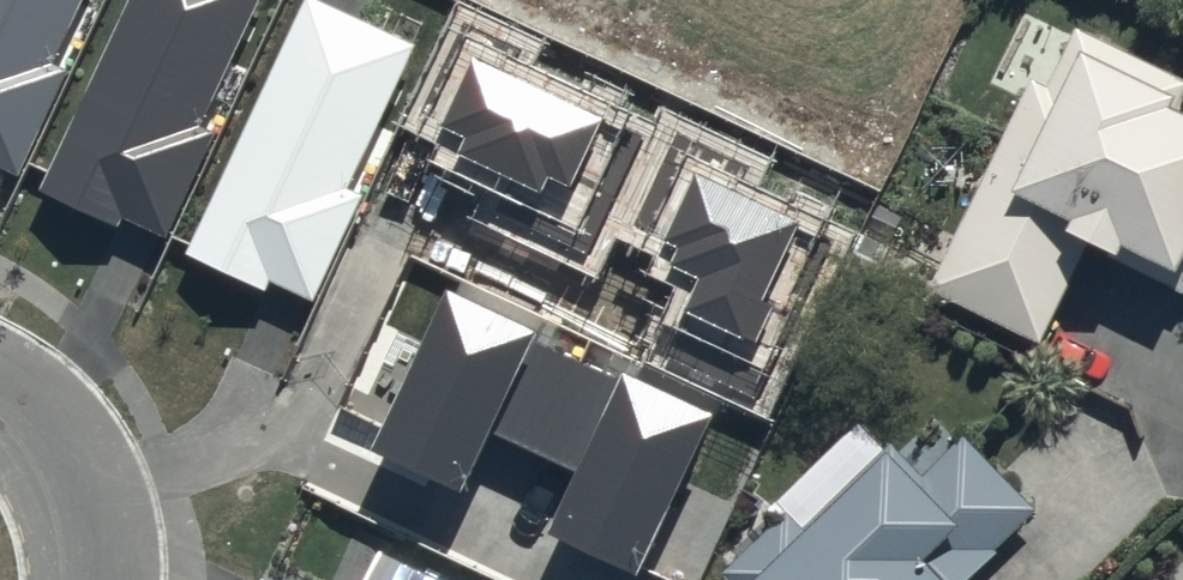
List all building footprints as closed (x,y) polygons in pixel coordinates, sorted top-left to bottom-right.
[(19,176),(68,70),(52,63),(81,0),(0,0),(0,167),(19,176)] [(39,189),(119,227),(123,218),(167,239),(216,135),(195,125),(255,0),(130,0),(39,189)] [(319,0),(305,0),(184,253),(263,290),(268,279),(311,299),(362,192),(349,186),(416,46),(319,0)] [(524,50),(465,23),(412,135),(500,176),(486,207),(586,253),(641,135),(512,75),(524,50)] [(926,298),(1039,355),(1085,264),(1179,312),(1182,304),(1182,132),(1174,128),(1182,110),(1182,92),(1078,39),(1046,101),(1030,93),(926,298)] [(755,163),(675,125),(628,222),(677,245),(665,270),(697,285),(661,360),(761,407),(842,237),(742,190),(755,163)] [(712,414),(447,291),(372,450),(464,492),(492,432),(576,471),(546,535),(636,577),(712,414)] [(1036,521),(965,442),(919,484),(893,455),(800,539),(786,524),(724,579),(984,579),(1036,521)] [(382,548),(367,579),(449,579),(382,548)]
